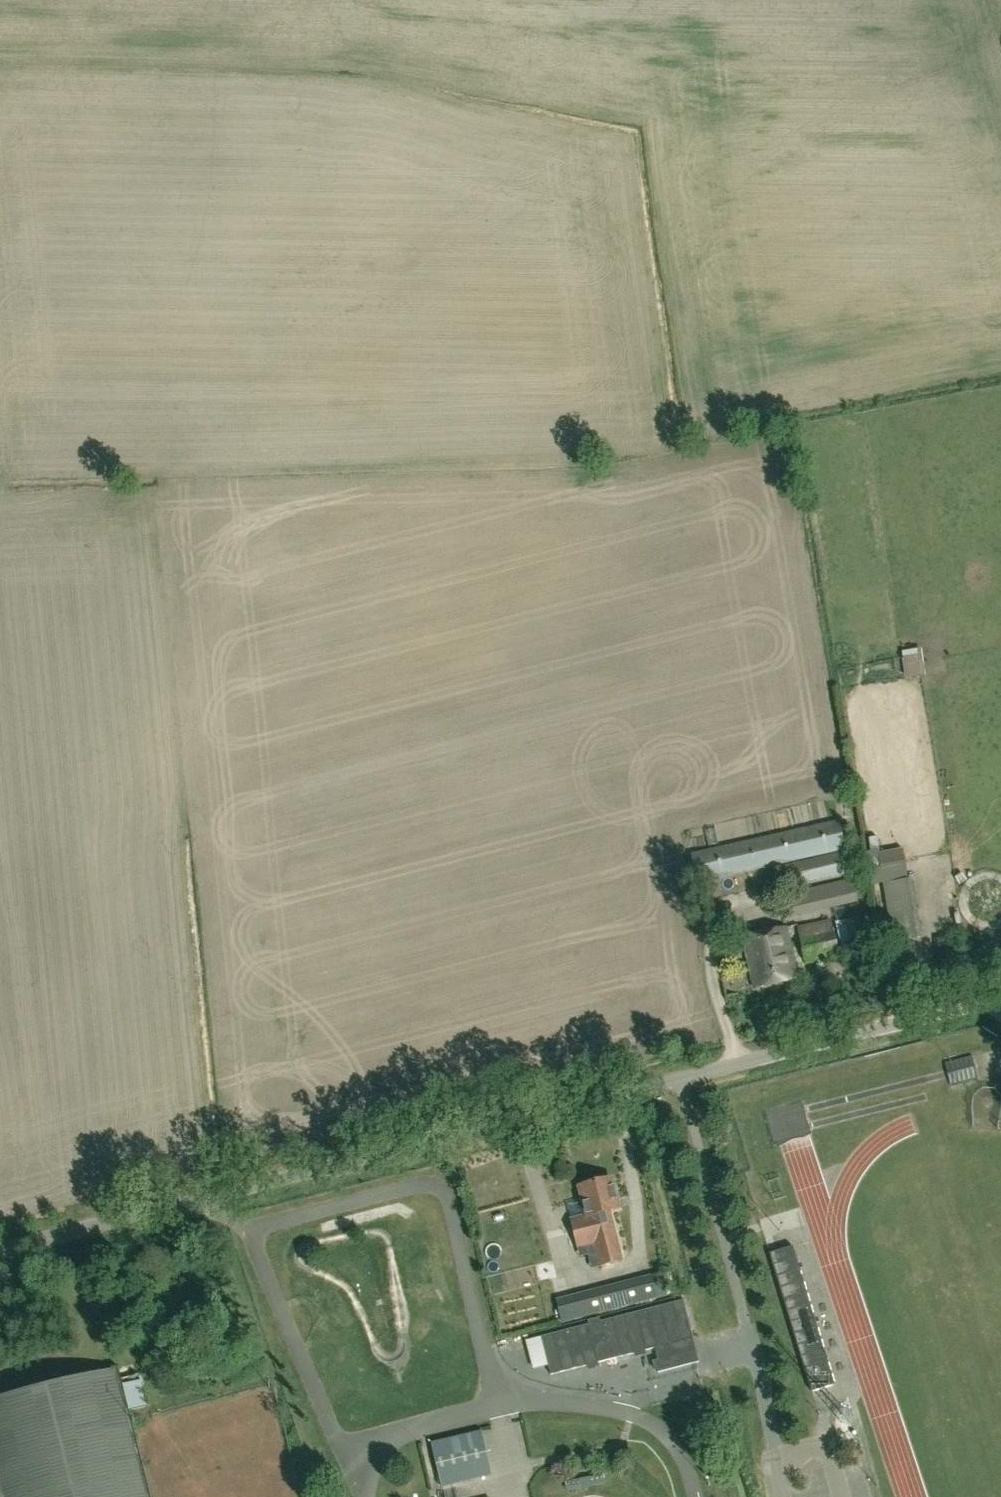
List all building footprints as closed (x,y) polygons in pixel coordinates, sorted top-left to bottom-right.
[(787,889),(850,874),(838,821),(691,855),(697,883),(781,864),(787,889)] [(875,865),(899,864),(898,845),(874,847),(875,865)] [(794,915),(857,901),(852,880),(789,895),(794,915)] [(910,880),(882,884),(892,944),(919,940),(910,880)] [(805,964),(839,957),(831,922),(798,929),(805,964)] [(786,929),(764,934),(776,985),(798,980),(786,929)] [(776,985),(764,934),(743,939),(755,990),(776,985)] [(608,1209),(619,1207),(612,1180),(581,1187),(588,1215),(570,1219),(577,1247),(594,1243),(600,1267),(621,1262),(608,1209)] [(811,1391),(835,1384),(793,1246),(769,1253),(811,1391)] [(588,1315),(657,1299),(652,1277),(583,1293),(588,1315)] [(683,1302),(542,1337),(551,1375),(656,1349),(659,1361),(656,1362),(658,1372),(697,1363),(699,1363),(699,1362),(693,1339),(683,1302)] [(131,1412),(148,1408),(139,1375),(122,1379),(119,1367),(0,1397),(0,1496),(152,1496),(131,1412)]
